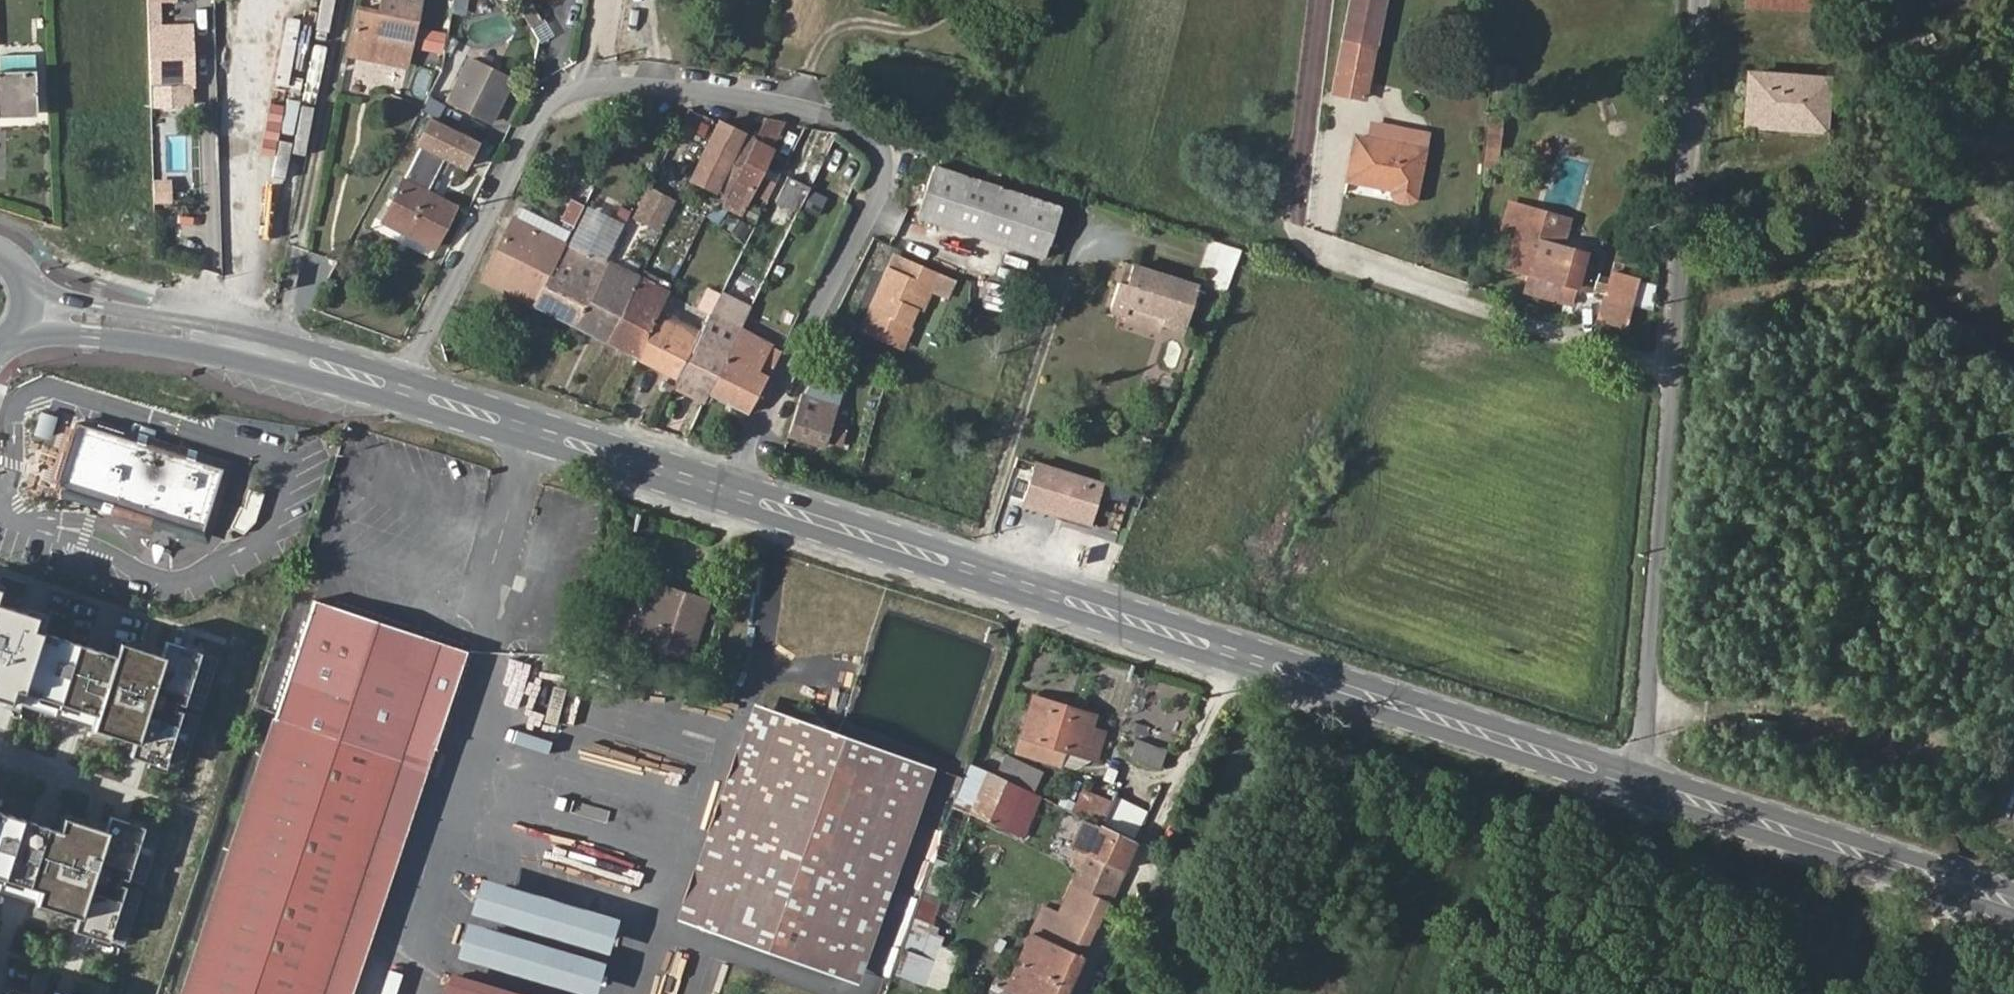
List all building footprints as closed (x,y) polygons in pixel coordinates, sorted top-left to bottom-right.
[(149,26),(160,26),(159,0),(148,0),(149,26)] [(357,14),(348,56),(365,60),(367,52),(400,58),(410,23),(414,23),(419,0),(387,0),(383,19),(357,14)] [(533,8),(521,16),(532,33),(544,26),(533,8)] [(160,26),(149,26),(152,109),(195,107),(192,25),(160,26)] [(413,50),(441,52),(443,30),(415,28),(413,50)] [(1332,91),(1359,98),(1368,49),(1342,44),(1332,91)] [(506,72),(463,53),(444,96),(487,115),(506,72)] [(37,111),(35,70),(0,73),(0,112),(37,111)] [(1751,75),(1746,121),(1780,125),(1782,117),(1817,118),(1821,80),(1751,75)] [(752,112),(729,109),(721,125),(697,174),(717,185),(752,112)] [(787,117),(766,114),(754,140),(726,198),(720,203),(741,213),(787,117)] [(1488,115),(1482,169),(1497,170),(1503,117),(1488,115)] [(423,145),(384,218),(440,245),(459,208),(425,192),(444,155),(468,166),(480,143),(430,120),(419,143),(423,145)] [(1355,135),(1347,179),(1390,190),(1395,197),(1399,198),(1403,199),(1406,199),(1409,196),(1411,191),(1421,149),(1412,145),(1415,132),(1395,128),(1391,141),(1355,135)] [(1551,152),(1546,136),(1542,137),(1535,141),(1540,155),(1545,154),(1551,152)] [(934,164),(918,213),(1046,256),(1063,208),(934,164)] [(801,210),(814,184),(790,172),(777,198),(801,210)] [(156,179),(157,203),(176,202),(175,178),(156,179)] [(675,198),(651,186),(637,215),(661,227),(675,198)] [(574,229),(568,240),(608,260),(610,258),(634,209),(593,188),(574,229)] [(1499,226),(1516,232),(1525,208),(1505,202),(1499,226)] [(517,214),(568,240),(574,229),(522,204),(517,214)] [(1570,282),(1582,285),(1586,273),(1593,254),(1555,241),(1541,236),(1548,214),(1525,208),(1516,232),(1504,262),(1528,270),(1522,290),(1563,303),(1570,282)] [(482,279),(535,306),(568,240),(517,214),(482,279)] [(1541,236),(1555,241),(1562,219),(1548,214),(1541,236)] [(1232,248),(1204,238),(1194,267),(1201,269),(1197,281),(1217,289),(1232,248)] [(568,240),(535,306),(575,327),(608,260),(568,240)] [(890,256),(885,270),(895,274),(901,260),(890,256)] [(608,260),(575,327),(608,343),(642,274),(610,258),(608,260)] [(895,274),(885,270),(863,333),(900,346),(922,285),(945,295),(951,280),(901,260),(895,274)] [(1189,287),(1122,265),(1116,284),(1109,282),(1101,309),(1116,314),(1119,305),(1156,316),(1153,323),(1175,331),(1189,287)] [(642,274),(608,343),(638,358),(670,292),(674,283),(645,269),(642,274)] [(1611,281),(1607,293),(1601,313),(1618,319),(1631,276),(1614,270),(1611,281)] [(1582,285),(1607,293),(1611,281),(1586,273),(1582,285)] [(1637,280),(1634,301),(1650,303),(1652,282),(1637,280)] [(744,324),(710,395),(749,415),(769,374),(761,370),(774,343),(776,345),(799,299),(769,283),(747,326),(744,324)] [(715,309),(724,292),(710,284),(699,306),(713,315),(715,309)] [(670,292),(638,358),(680,380),(706,329),(684,317),(689,302),(670,292)] [(706,329),(680,380),(710,395),(744,324),(715,309),(713,315),(706,329)] [(813,393),(818,376),(813,375),(806,391),(813,393)] [(818,376),(813,393),(839,402),(845,384),(818,376)] [(803,391),(791,431),(829,442),(839,402),(806,391),(803,391)] [(56,441),(62,415),(43,410),(36,437),(56,441)] [(224,479),(81,431),(64,482),(60,493),(203,542),(224,479)] [(1036,465),(1024,505),(1091,526),(1103,486),(1036,465)] [(637,614),(629,637),(691,656),(706,602),(657,587),(646,616),(637,614)] [(403,763),(429,772),(469,656),(312,602),(177,993),(323,993),(403,763)] [(136,752),(131,767),(166,778),(204,663),(168,652),(163,668),(122,655),(117,668),(45,644),(50,630),(0,613),(0,707),(136,752)] [(1039,701),(1027,737),(1099,759),(1108,734),(1095,728),(1098,719),(1039,701)] [(691,932),(769,710),(750,703),(672,925),(691,932)] [(825,979),(903,758),(769,710),(691,932),(825,979)] [(1162,765),(1168,750),(1139,741),(1134,756),(1162,765)] [(927,766),(903,758),(825,979),(849,987),(927,766)] [(1046,797),(971,762),(956,806),(975,815),(1026,841),(1046,797)] [(323,993),(352,993),(429,772),(403,763),(323,993)] [(1102,823),(1113,801),(1089,790),(1079,813),(1085,815),(1102,823)] [(956,806),(933,871),(953,878),(975,815),(956,806)] [(1114,901),(1143,842),(1102,823),(1085,815),(1071,846),(1082,852),(1076,865),(1079,866),(1072,882),(1114,901)] [(82,929),(77,944),(112,956),(150,841),(114,829),(108,846),(67,832),(63,845),(0,824),(0,903),(82,929)] [(1114,901),(1072,882),(1060,909),(1048,904),(1012,982),(999,978),(991,993),(1069,993),(1114,901)] [(614,942),(619,928),(483,887),(478,902),(614,942)] [(606,988),(611,969),(469,934),(464,953),(606,988)] [(937,959),(924,954),(914,983),(928,988),(937,959)] [(451,977),(446,993),(512,993),(451,977)]
